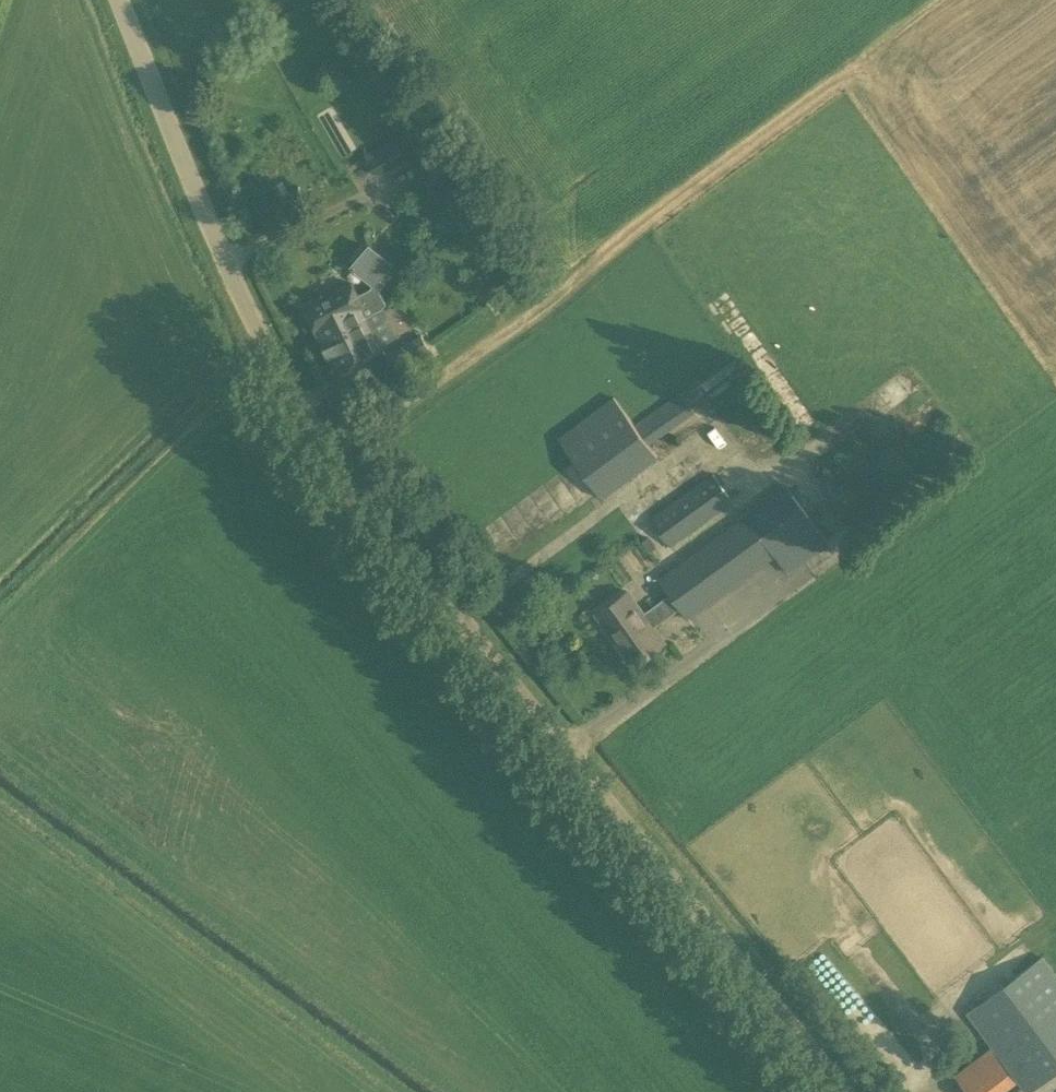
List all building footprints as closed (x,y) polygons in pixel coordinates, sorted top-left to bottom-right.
[(377,177),(408,159),(396,138),(365,156),(377,177)] [(351,266),(373,285),(395,260),(373,241),(351,266)] [(382,349),(368,320),(361,306),(362,306),(352,285),(304,309),(314,329),(316,329),(337,371),(382,349)] [(419,353),(412,340),(385,353),(392,367),(419,353)] [(680,392),(635,424),(613,395),(557,438),(602,499),(659,457),(649,444),(695,413),(680,392)] [(679,447),(666,462),(675,469),(688,454),(679,447)] [(671,546),(733,501),(712,473),(650,518),(671,546)] [(669,595),(644,613),(627,590),(596,613),(633,665),(665,642),(653,626),(679,607),(687,619),(775,555),(789,574),(830,544),(786,484),(657,578),(669,595)] [(1027,1091),(1029,1091),(1055,1071),(1055,977),(1041,956),(967,1012),(1027,1091)] [(1017,1081),(991,1047),(954,1075),(967,1091),(1002,1091),(1017,1081)]
